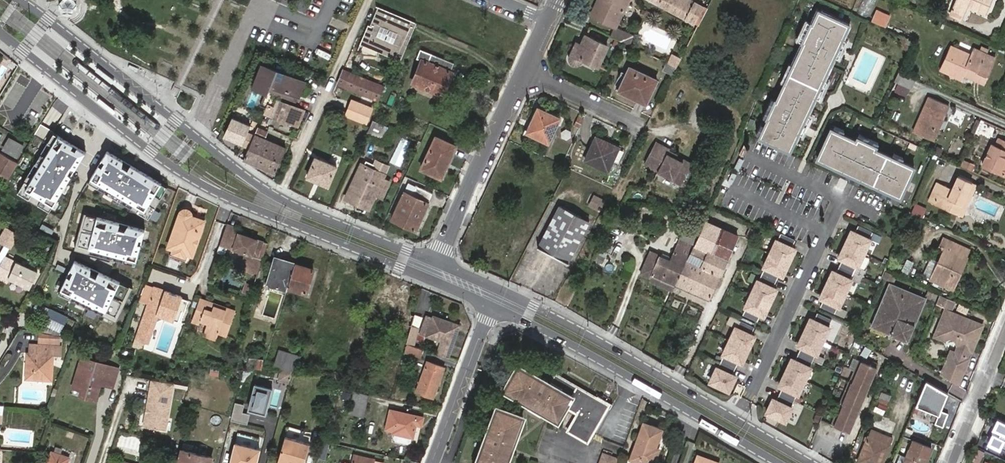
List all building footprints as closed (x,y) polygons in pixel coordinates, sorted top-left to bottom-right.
[(71,17),(74,14),(75,12),(76,9),(75,6),(74,3),(71,1),(70,0),(63,0),(60,2),(58,4),(57,7),(57,10),(57,12),(58,13),(60,16),(62,17),(65,18),(67,18),(69,18),(71,17)] [(592,15),(596,17),(603,0),(598,0),(592,15)] [(596,17),(616,26),(628,1),(626,0),(603,0),(596,17)] [(702,6),(690,0),(653,0),(698,24),(703,14),(700,11),(702,6)] [(858,13),(868,16),(874,0),(863,0),(858,13)] [(970,5),(987,13),(993,0),(957,0),(952,10),(965,16),(970,5)] [(371,26),(368,25),(360,43),(399,59),(415,22),(379,7),(371,26)] [(885,26),(890,15),(877,9),(872,19),(885,26)] [(765,119),(756,137),(787,153),(848,24),(817,10),(811,24),(809,24),(801,43),(802,43),(792,66),(790,65),(782,83),(781,82),(763,118),(765,119)] [(580,62),(582,58),(598,65),(607,45),(585,35),(581,43),(577,41),(570,57),(570,60),(571,62),(573,63),(576,64),(577,64),(580,62)] [(996,58),(976,49),(973,55),(953,46),(942,70),(963,79),(965,75),(984,83),(996,58)] [(422,60),(412,83),(441,95),(451,72),(449,71),(453,63),(420,50),(416,58),(422,60)] [(672,73),(675,66),(667,62),(664,69),(672,73)] [(254,85),(265,91),(266,89),(269,83),(297,95),(303,81),(263,65),(254,85)] [(629,67),(621,85),(642,96),(640,101),(646,104),(657,80),(629,67)] [(343,70),(336,84),(377,100),(383,86),(343,70)] [(899,71),(895,81),(911,88),(915,78),(899,71)] [(266,89),(281,96),(295,101),(297,95),(269,83),(266,89)] [(642,96),(621,85),(619,91),(640,101),(642,96)] [(272,117),(279,100),(281,96),(266,89),(265,91),(259,105),(266,108),(264,113),(272,117)] [(251,91),(247,105),(255,107),(258,93),(251,91)] [(952,106),(933,97),(917,132),(936,142),(952,106)] [(271,118),(295,129),(303,111),(279,100),(272,117),(271,118)] [(347,115),(366,123),(372,107),(353,100),(347,115)] [(534,117),(528,132),(548,142),(559,118),(537,107),(532,117),(534,117)] [(250,125),(232,117),(223,136),(241,144),(247,131),(250,125)] [(386,126),(372,120),(365,135),(374,139),(379,142),(386,126)] [(829,126),(815,156),(899,195),(913,164),(873,146),(874,144),(856,135),(855,138),(829,126)] [(274,173),(284,147),(263,138),(266,131),(257,127),(254,134),(248,147),(243,159),(274,173)] [(90,151),(52,128),(14,192),(52,215),(90,151)] [(248,147),(254,134),(247,131),(241,144),(248,147)] [(389,162),(400,167),(411,141),(400,136),(389,162)] [(454,145),(435,136),(421,168),(440,177),(454,145)] [(585,159),(607,170),(617,147),(595,136),(585,159)] [(11,139),(4,149),(15,156),(22,146),(11,139)] [(998,139),(994,146),(990,144),(980,165),(1004,176),(1004,142),(998,139)] [(657,142),(645,163),(659,170),(658,172),(682,184),(692,165),(677,157),(678,155),(670,150),(670,149),(657,142)] [(170,186),(106,148),(85,184),(149,222),(170,186)] [(7,178),(17,163),(0,153),(0,174),(7,178)] [(694,163),(678,155),(677,157),(692,165),(694,163)] [(307,177),(328,185),(336,165),(315,157),(307,177)] [(365,160),(363,165),(382,174),(386,165),(373,159),(372,163),(365,160)] [(963,160),(961,167),(973,171),(975,164),(963,160)] [(358,198),(369,203),(373,194),(381,198),(387,184),(382,181),(383,179),(380,177),(382,174),(363,165),(361,164),(345,198),(355,202),(358,198)] [(957,212),(971,181),(956,174),(950,187),(935,181),(927,199),(957,212)] [(975,183),(971,181),(957,212),(961,214),(975,183)] [(408,183),(404,191),(410,194),(414,186),(408,183)] [(410,194),(404,191),(391,218),(416,230),(432,193),(414,185),(414,186),(410,194)] [(594,195),(590,204),(600,209),(604,201),(594,195)] [(367,207),(369,203),(358,198),(355,202),(367,207)] [(922,217),(926,207),(916,203),(911,212),(922,217)] [(559,205),(539,246),(567,261),(588,219),(586,218),(587,216),(582,213),(580,216),(559,205)] [(148,228),(82,211),(71,251),(138,268),(148,228)] [(173,250),(188,256),(192,257),(204,222),(191,218),(191,216),(190,214),(187,212),(184,212),(182,213),(181,214),(180,214),(168,249),(173,250)] [(797,237),(783,230),(779,237),(778,237),(779,235),(745,220),(745,218),(732,212),(730,218),(755,230),(750,241),(771,250),(765,264),(767,265),(760,279),(759,278),(746,305),(748,306),(745,312),(759,319),(762,313),(765,315),(778,288),(775,286),(781,272),(785,274),(798,246),(794,244),(797,237)] [(529,228),(534,219),(526,215),(521,225),(529,228)] [(681,270),(675,284),(709,299),(738,236),(706,219),(701,231),(695,244),(694,246),(684,271),(681,270)] [(874,228),(860,221),(857,227),(854,225),(842,252),(845,254),(838,268),(835,267),(822,294),(826,296),(822,303),(836,310),(840,303),(841,304),(854,276),(852,275),(859,262),(860,262),(873,235),(871,234),(874,228)] [(472,247),(488,255),(489,252),(477,246),(486,225),(483,223),(472,247)] [(695,244),(701,231),(687,224),(680,237),(695,244)] [(51,225),(49,230),(59,234),(61,228),(51,225)] [(238,260),(255,266),(263,243),(234,232),(235,228),(226,225),(219,245),(241,253),(238,260)] [(662,233),(659,245),(666,246),(669,234),(662,233)] [(961,255),(964,256),(967,248),(943,236),(939,244),(944,247),(937,261),(930,278),(952,288),(958,274),(954,272),(961,255)] [(653,274),(675,284),(681,270),(684,271),(694,246),(679,240),(670,259),(651,251),(640,273),(651,277),(653,274)] [(185,264),(188,256),(173,250),(170,259),(185,264)] [(287,286),(294,261),(277,255),(268,284),(286,290),(287,286)] [(966,257),(964,256),(961,255),(954,272),(958,274),(966,257)] [(6,281),(8,278),(29,288),(36,271),(16,262),(4,256),(0,264),(0,278),(6,281)] [(909,275),(915,262),(906,258),(901,271),(909,275)] [(937,261),(930,258),(924,275),(930,278),(937,261)] [(132,288),(74,260),(57,295),(116,322),(132,288)] [(253,273),(255,266),(238,260),(236,267),(253,273)] [(313,267),(294,261),(287,286),(306,292),(313,267)] [(885,271),(883,278),(894,283),(896,276),(885,271)] [(245,282),(241,293),(250,295),(253,284),(245,282)] [(157,314),(180,321),(188,298),(180,295),(181,294),(154,285),(136,337),(148,341),(157,314)] [(925,300),(889,285),(872,326),(891,335),(907,342),(925,300)] [(947,297),(940,294),(934,308),(941,311),(947,297)] [(224,310),(213,306),(211,310),(205,308),(207,300),(200,297),(193,318),(201,320),(207,322),(204,334),(217,339),(219,333),(227,335),(236,310),(226,307),(224,310)] [(776,396),(769,409),(788,419),(794,405),(793,404),(799,391),(801,392),(814,364),(812,363),(817,350),(819,351),(832,323),(830,322),(834,315),(820,308),(816,315),(813,314),(800,341),(803,343),(797,356),(794,355),(782,382),(784,384),(778,397),(776,396)] [(66,317),(49,309),(42,323),(60,331),(66,317)] [(983,325),(946,309),(935,335),(943,339),(948,336),(954,338),(958,345),(955,352),(953,351),(950,354),(940,375),(958,385),(970,358),(966,356),(969,349),(972,350),(976,342),(974,339),(975,335),(980,333),(983,325)] [(410,325),(413,315),(407,313),(403,324),(410,326),(410,325)] [(410,325),(410,326),(405,342),(413,344),(415,339),(423,342),(426,336),(441,341),(435,355),(446,359),(459,325),(433,316),(432,317),(426,315),(420,332),(417,331),(417,329),(417,327),(410,325)] [(68,318),(64,329),(72,331),(75,320),(68,318)] [(712,381),(729,391),(736,376),(732,374),(739,361),(743,363),(756,336),(752,334),(755,326),(741,320),(738,327),(737,326),(724,354),(725,355),(719,368),(718,367),(712,381)] [(891,335),(872,326),(870,330),(890,338),(891,335)] [(53,336),(39,333),(38,342),(52,343),(53,336)] [(423,350),(407,344),(402,360),(407,362),(410,354),(421,357),(423,350)] [(50,380),(52,356),(63,356),(64,347),(33,345),(32,353),(28,353),(25,378),(50,380)] [(316,347),(306,345),(301,362),(311,365),(316,347)] [(296,371),(300,356),(278,349),(272,370),(296,371)] [(224,350),(221,360),(227,362),(231,353),(224,350)] [(863,357),(835,424),(849,430),(878,362),(863,355),(863,357)] [(832,423),(835,424),(863,357),(859,356),(832,423)] [(112,387),(117,368),(81,357),(72,387),(81,390),(79,395),(95,399),(100,383),(112,387)] [(249,357),(248,367),(261,368),(262,359),(249,357)] [(416,390),(433,396),(443,367),(427,361),(423,371),(416,390)] [(526,372),(527,369),(517,364),(516,366),(526,372)] [(217,377),(220,368),(211,365),(208,374),(217,377)] [(576,419),(573,417),(565,430),(586,442),(592,432),(607,404),(602,401),(553,373),(546,384),(544,382),(544,380),(543,379),(542,378),(540,378),(539,379),(538,378),(539,376),(527,369),(526,372),(516,366),(508,380),(510,382),(505,391),(518,399),(520,396),(556,417),(563,406),(573,412),(575,410),(579,412),(576,419)] [(165,430),(172,383),(151,379),(144,427),(165,430)] [(926,381),(917,404),(939,413),(936,420),(944,424),(950,410),(942,406),(947,393),(926,381)] [(271,391),(254,387),(248,413),(265,416),(271,391)] [(885,413),(891,393),(880,390),(874,410),(885,413)] [(364,408),(368,394),(354,391),(351,405),(364,408)] [(555,420),(556,417),(520,396),(518,399),(555,420)] [(250,413),(242,411),(244,404),(235,402),(230,418),(247,423),(250,413)] [(478,454),(474,462),(503,462),(520,418),(495,408),(491,419),(486,431),(485,433),(484,433),(483,434),(481,435),(481,437),(482,438),(482,439),(483,440),(482,441),(478,454)] [(420,426),(422,417),(390,410),(386,429),(393,431),(393,433),(394,433),(402,435),(411,437),(412,437),(416,425),(420,426)] [(878,414),(872,428),(891,436),(896,422),(878,414)] [(999,419),(995,428),(1001,432),(999,436),(993,433),(989,442),(1004,450),(1004,422),(999,419)] [(644,462),(653,462),(659,447),(656,446),(662,429),(644,422),(630,458),(644,462)] [(872,428),(858,461),(864,462),(882,462),(893,437),(891,436),(872,428)] [(913,439),(929,446),(933,436),(917,430),(913,439)] [(402,435),(394,433),(393,438),(395,441),(406,444),(409,442),(411,437),(402,435)] [(285,439),(279,462),(303,462),(308,446),(285,439)] [(932,447),(929,446),(913,439),(904,462),(926,462),(932,447)] [(474,452),(478,454),(482,441),(479,440),(474,452)] [(617,457),(622,447),(607,440),(602,449),(617,457)] [(316,457),(324,459),(328,444),(321,442),(316,457)] [(260,449),(237,443),(231,462),(257,462),(260,449)] [(212,457),(181,450),(178,462),(210,462),(212,457)] [(51,452),(47,462),(66,462),(68,458),(51,452)] [(613,458),(600,453),(597,462),(611,462),(613,458)] [(716,461),(697,454),(694,462),(716,462),(716,461)]
